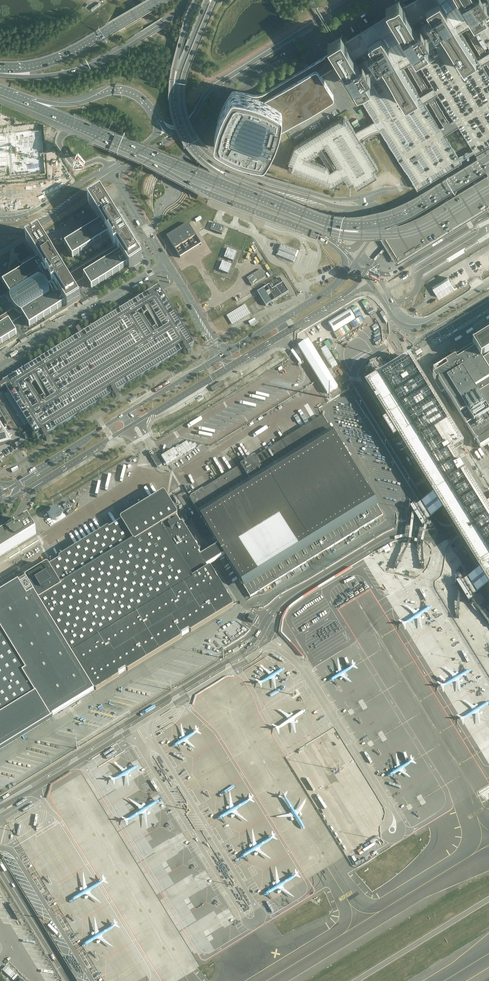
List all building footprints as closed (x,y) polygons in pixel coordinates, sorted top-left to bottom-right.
[(358,89),(377,119),(381,126),(413,180),(417,187),(488,144),(488,0),(484,2),(488,9),(477,16),(473,9),(453,21),(476,58),(463,66),(440,28),(435,31),(431,34),(426,37),(430,45),(417,53),(408,58),(399,63),(418,94),(405,102),(387,72),(382,64),(377,67),(373,70),(367,74),(371,81),(358,89)] [(403,0),(396,0),(388,4),(392,11),(413,46),(417,53),(430,45),(426,37),(431,34),(423,20),(417,23),(405,4),(403,0)] [(405,4),(417,23),(423,20),(431,34),(435,31),(427,17),(431,15),(426,7),(436,0),(411,0),(405,4)] [(440,0),(436,0),(426,7),(431,15),(427,17),(435,31),(440,28),(463,66),(476,58),(453,21),(440,0)] [(453,21),(473,9),(467,0),(440,0),(453,21)] [(473,9),(477,16),(488,9),(484,2),(488,0),(467,0),(473,9)] [(413,46),(392,11),(382,17),(347,38),(359,58),(364,55),(373,70),(377,67),(368,53),(372,50),(367,42),(381,34),(395,57),(404,51),(413,46)] [(347,38),(344,32),(330,41),(334,48),(340,58),(358,89),(371,81),(367,74),(373,70),(364,55),(359,58),(347,38)] [(395,57),(381,34),(367,42),(372,50),(368,53),(377,67),(382,64),(387,72),(405,102),(418,94),(399,63),(395,57)] [(333,95),(333,94),(319,71),(327,66),(330,65),(340,58),(334,48),(324,55),(320,56),(261,91),(249,89),(240,88),(238,88),(237,88),(236,89),(235,89),(231,94),(224,104),(221,113),(214,137),(214,138),(214,139),(215,140),(216,141),(220,144),(224,146),(230,149),(235,151),(241,153),(254,157),(258,157),(260,157),(261,158),(262,158),(263,157),(264,157),(264,156),(265,156),(267,153),(269,149),(271,146),(273,142),(274,139),(275,136),(277,134),(278,132),(280,130),(282,128),(285,127),(313,110),(328,101),(332,98),(333,97),(333,96),(333,95)] [(345,116),(293,148),(285,169),(331,186),(343,179),(347,185),(352,182),(356,189),(376,177),(372,171),(377,168),(359,139),(355,132),(345,116)] [(377,119),(355,132),(359,139),(381,126),(377,119)] [(0,130),(0,181),(26,179),(44,178),(41,138),(45,138),(44,129),(40,130),(40,127),(0,130)] [(27,333),(118,277),(143,262),(140,258),(127,236),(117,221),(101,194),(100,194),(88,201),(88,202),(99,219),(62,242),(63,242),(57,246),(55,242),(47,246),(39,232),(38,233),(38,232),(25,239),(26,240),(39,262),(3,284),(10,295),(10,296),(10,297),(10,300),(11,302),(11,304),(12,306),(13,307),(14,308),(14,309),(15,310),(14,310),(0,318),(0,349),(27,333)] [(167,237),(180,258),(201,245),(188,223),(167,237)] [(225,227),(213,223),(211,230),(222,234),(225,227)] [(297,251),(282,245),(277,256),(293,262),(297,251)] [(224,257),(233,261),(237,252),(228,248),(224,257)] [(219,270),(228,274),(231,265),(223,261),(219,270)] [(266,277),(261,269),(247,278),(252,286),(266,277)] [(448,279),(432,289),(438,299),(454,290),(448,279)] [(269,285),(257,292),(266,305),(288,291),(283,283),(272,289),(269,285)] [(38,440),(44,436),(47,441),(50,439),(47,434),(114,394),(116,398),(119,396),(117,392),(185,350),(188,354),(191,352),(188,348),(194,344),(163,293),(158,286),(153,290),(150,285),(147,287),(150,292),(82,333),(79,329),(76,331),(79,335),(20,371),(13,376),(3,382),(4,384),(0,386),(0,388),(1,390),(6,387),(38,440)] [(251,314),(245,305),(226,316),(232,325),(251,314)] [(350,309),(328,322),(333,331),(355,318),(350,309)] [(476,345),(486,361),(488,359),(488,337),(476,345)] [(297,345),(326,393),(337,387),(308,338),(297,345)] [(435,368),(434,366),(428,369),(435,381),(434,382),(441,393),(445,391),(473,437),(470,438),(473,443),(476,441),(480,448),(481,449),(488,445),(488,359),(486,361),(476,345),(473,347),(472,346),(435,368)] [(388,417),(383,420),(393,436),(397,434),(434,494),(424,501),(420,503),(418,501),(410,506),(422,526),(431,521),(430,518),(433,516),(444,510),(450,520),(453,525),(457,531),(480,569),(466,578),(465,576),(456,581),(469,601),(477,596),(476,593),(488,585),(488,509),(485,503),(483,499),(452,449),(463,442),(410,354),(365,381),(388,417)] [(213,391),(223,385),(221,382),(217,384),(216,385),(214,386),(213,386),(211,388),(213,391)] [(3,417),(7,424),(9,423),(12,422),(1,404),(0,405),(0,418),(3,417)] [(250,597),(385,515),(323,415),(189,497),(196,508),(218,544),(217,545),(224,556),(225,556),(250,596),(250,597)] [(12,440),(0,422),(0,444),(12,440)] [(166,465),(197,446),(195,443),(193,445),(191,442),(189,444),(187,441),(161,457),(166,465)] [(151,456),(157,466),(161,463),(155,454),(151,456)] [(26,578),(25,580),(94,691),(96,692),(119,678),(119,676),(126,672),(128,672),(182,639),(182,637),(189,633),(191,633),(233,608),(233,606),(211,569),(209,569),(208,566),(215,562),(224,556),(217,545),(208,551),(200,555),(199,554),(200,552),(183,524),(181,523),(177,517),(177,515),(165,494),(163,494),(121,519),(121,522),(109,528),(107,528),(59,557),(59,559),(51,564),(48,565),(47,565),(26,578)] [(54,518),(56,519),(59,518),(61,517),(62,515),(62,513),(62,511),(61,508),(58,507),(56,507),(54,507),(52,509),(51,511),(50,513),(51,515),(52,517),(54,518)] [(12,549),(12,550),(17,546),(24,542),(36,534),(28,521),(0,538),(0,556),(12,549)] [(94,691),(25,580),(22,582),(19,583),(18,582),(0,594),(0,751),(53,719),(53,716),(94,691)] [(253,623),(256,617),(251,614),(248,620),(253,623)] [(18,920),(22,918),(13,903),(9,905),(18,920)]
